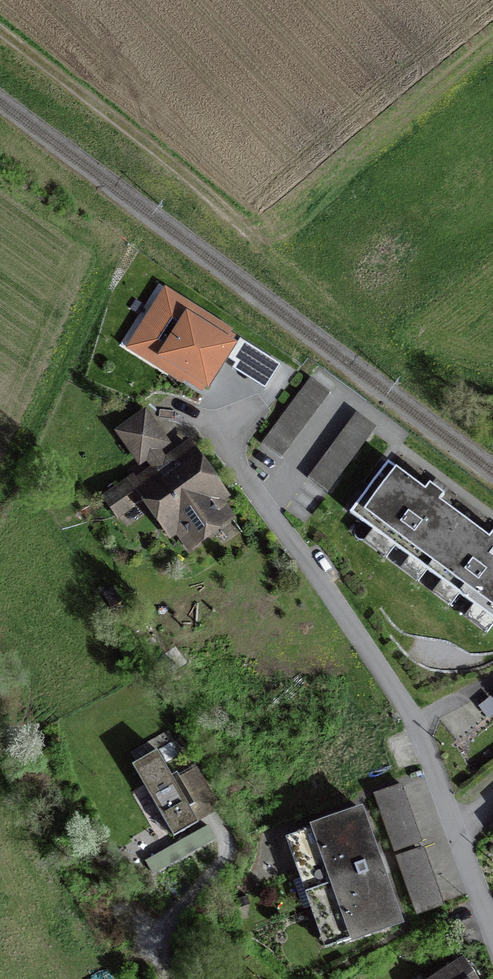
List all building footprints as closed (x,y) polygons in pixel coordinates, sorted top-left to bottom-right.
[(231,329),(164,289),(130,346),(197,386),(231,329)] [(281,458),(329,395),(308,379),(260,442),(281,458)] [(356,413),(308,478),(328,493),(377,429),(356,413)] [(139,463),(164,445),(143,415),(118,433),(139,463)] [(222,499),(223,498),(187,447),(134,485),(161,523),(167,519),(188,548),(229,519),(213,497),(218,494),(222,499)] [(433,493),(397,466),(357,519),(492,621),(492,538),(433,493)] [(116,490),(103,499),(116,517),(129,508),(116,490)] [(172,838),(197,824),(156,752),(131,767),(172,838)] [(373,795),(393,852),(420,843),(400,786),(373,795)] [(323,909),(336,946),(399,923),(360,811),(296,833),(309,870),(297,874),(299,880),(311,876),(321,903),(309,907),(311,913),(323,909)] [(152,875),(214,840),(206,827),(145,862),(152,875)] [(395,859),(415,915),(442,906),(422,849),(395,859)] [(462,962),(438,978),(474,978),(462,962)]
